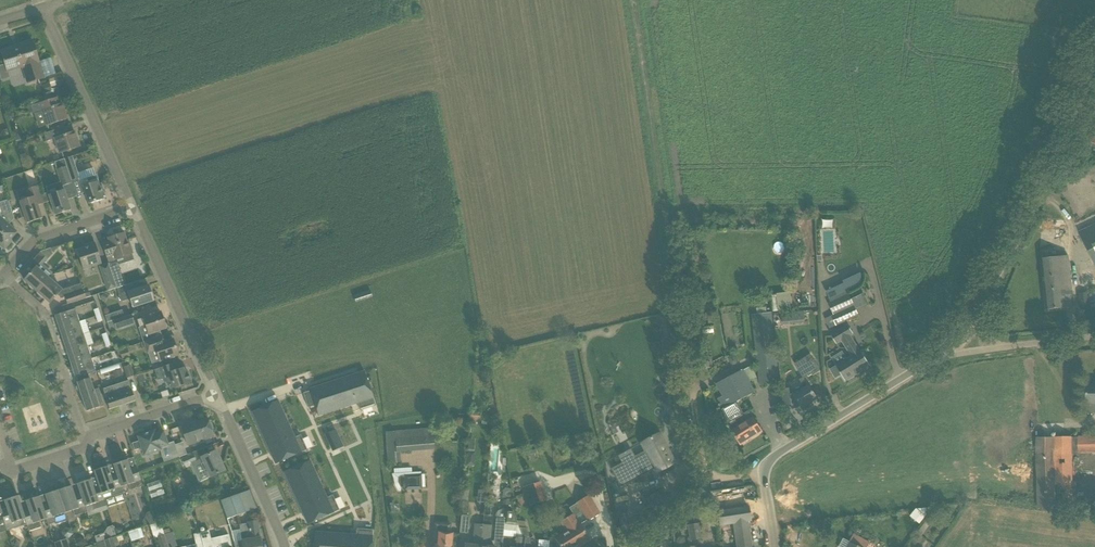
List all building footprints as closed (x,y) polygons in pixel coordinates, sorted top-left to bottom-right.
[(22,67),(27,83),(43,78),(32,41),(20,44),(20,46),(1,51),(4,62),(7,71),(22,67)] [(61,75),(54,78),(57,86),(64,83),(61,75)] [(49,83),(41,85),(45,95),(50,94),(50,93),(52,92),(49,83)] [(33,114),(34,114),(42,111),(47,125),(47,126),(67,119),(62,104),(57,105),(55,98),(31,106),(33,112),(33,114)] [(55,139),(59,154),(79,147),(74,131),(70,133),(68,126),(44,134),(46,142),(55,139)] [(3,131),(0,135),(2,139),(10,137),(7,129),(3,131)] [(72,156),(64,159),(66,166),(71,181),(79,178),(72,156)] [(66,166),(56,170),(62,186),(72,183),(71,181),(66,166)] [(85,193),(89,204),(104,199),(103,197),(105,196),(102,186),(100,187),(98,181),(96,175),(79,181),(83,194),(85,193)] [(25,217),(27,224),(42,218),(38,206),(44,203),(41,195),(38,186),(30,188),(25,190),(28,199),(19,201),(21,207),(19,208),(22,218),(25,217)] [(50,201),(55,215),(63,213),(63,214),(70,212),(69,211),(71,210),(64,190),(50,194),(48,193),(41,195),(44,203),(50,201)] [(4,249),(11,241),(10,240),(17,232),(7,223),(6,221),(14,218),(8,200),(0,202),(0,210),(1,212),(0,213),(0,245),(4,249)] [(1094,265),(1094,224),(1079,232),(1094,265)] [(108,264),(117,288),(125,285),(116,261),(115,259),(132,253),(128,241),(126,241),(124,233),(111,237),(112,241),(102,244),(106,255),(108,264)] [(78,256),(83,269),(101,263),(95,243),(84,246),(85,248),(81,249),(81,248),(75,250),(77,256),(78,256)] [(789,245),(789,254),(798,254),(798,245),(789,245)] [(33,270),(24,280),(37,292),(48,278),(36,267),(38,265),(45,257),(40,252),(28,266),(33,270)] [(1040,260),(1047,310),(1074,307),(1068,256),(1040,260)] [(100,267),(108,291),(117,288),(108,264),(100,267)] [(65,297),(67,304),(86,298),(81,284),(62,290),(48,278),(37,292),(50,303),(57,295),(61,299),(65,297)] [(125,285),(117,288),(121,302),(130,299),(133,307),(143,304),(153,301),(153,298),(154,297),(152,294),(151,293),(148,286),(136,290),(134,283),(125,285)] [(844,284),(828,292),(830,297),(829,298),(831,302),(828,303),(834,315),(833,316),(836,325),(837,325),(858,315),(844,284)] [(98,294),(100,299),(106,302),(109,295),(103,292),(98,294)] [(1078,293),(1080,306),(1093,305),(1092,298),(1088,298),(1087,292),(1078,293)] [(771,295),(774,312),(791,309),(789,295),(777,296),(776,294),(771,295)] [(59,324),(60,328),(79,322),(75,309),(55,316),(57,324),(59,324)] [(783,321),(805,321),(805,311),(783,311),(783,321)] [(149,334),(151,340),(161,336),(160,330),(166,328),(160,312),(137,320),(140,327),(146,325),(148,334),(149,334)] [(753,315),(760,384),(780,382),(779,375),(778,368),(778,365),(777,358),(772,313),(753,315)] [(107,323),(110,331),(116,329),(116,330),(134,324),(132,315),(107,323)] [(60,332),(63,341),(83,334),(79,322),(60,328),(61,332),(60,332)] [(850,336),(853,334),(848,325),(831,336),(836,344),(842,341),(851,356),(847,359),(842,351),(831,358),(836,366),(831,370),(836,378),(841,375),(845,381),(870,366),(861,351),(860,351),(850,336)] [(67,349),(68,353),(87,346),(83,334),(63,341),(66,349),(67,349)] [(151,340),(144,342),(148,353),(156,350),(159,361),(168,359),(168,358),(168,360),(174,358),(174,356),(178,355),(173,339),(165,342),(163,336),(161,336),(151,340)] [(68,357),(71,365),(91,359),(87,346),(68,353),(69,357),(68,357)] [(128,349),(119,352),(122,359),(130,356),(128,349)] [(813,385),(808,377),(812,374),(813,376),(820,371),(810,354),(795,364),(803,378),(800,380),(804,387),(794,393),(790,395),(792,409),(798,408),(802,406),(802,407),(817,399),(810,387),(813,385)] [(75,373),(76,378),(87,374),(96,371),(91,359),(71,365),(74,374),(75,373)] [(168,381),(170,389),(191,383),(187,370),(184,371),(183,368),(178,370),(175,363),(154,370),(158,380),(163,379),(164,382),(168,381)] [(100,370),(101,374),(120,368),(119,364),(100,370)] [(124,367),(128,377),(134,375),(130,365),(124,367)] [(121,369),(112,372),(114,378),(124,375),(121,369)] [(743,370),(716,384),(722,396),(718,398),(723,408),(731,405),(755,392),(743,370)] [(364,371),(309,389),(310,391),(303,393),(308,408),(315,405),(318,416),(357,403),(359,409),(375,404),(373,398),(364,371)] [(143,374),(137,376),(140,383),(146,381),(143,374)] [(77,383),(80,392),(93,388),(90,378),(87,379),(77,383)] [(115,385),(122,404),(126,403),(126,404),(135,401),(132,391),(128,380),(115,385)] [(1094,414),(1094,384),(1086,384),(1086,414),(1094,414)] [(103,389),(109,409),(118,406),(118,405),(122,404),(115,385),(103,389)] [(80,392),(83,402),(100,396),(99,392),(98,388),(94,390),(93,388),(80,392)] [(83,402),(86,412),(99,407),(98,404),(103,403),(100,396),(83,402)] [(301,452),(307,450),(300,435),(295,437),(278,400),(251,412),(275,464),(301,453),(301,452)] [(737,402),(725,409),(731,419),(743,412),(737,402)] [(480,411),(472,410),(471,422),(479,423),(480,411)] [(731,430),(740,445),(763,432),(750,410),(739,417),(728,423),(732,430),(731,430)] [(181,425),(187,445),(213,437),(211,431),(213,428),(212,425),(209,424),(207,419),(190,425),(189,422),(181,425)] [(386,448),(388,464),(400,463),(399,452),(434,450),(432,428),(403,430),(396,431),(385,432),(386,448)] [(139,441),(131,443),(134,450),(141,448),(144,456),(161,450),(165,462),(179,457),(176,448),(174,442),(168,444),(167,441),(163,431),(155,434),(150,436),(148,432),(137,436),(139,441)] [(645,451),(635,457),(621,464),(611,469),(620,487),(650,471),(649,470),(654,467),(657,472),(674,463),(659,434),(657,435),(658,435),(651,439),(651,438),(649,439),(643,443),(642,443),(641,443),(645,451)] [(1078,435),(1078,453),(1094,453),(1094,435),(1078,435)] [(334,440),(329,442),(333,451),(333,452),(339,449),(343,447),(343,446),(339,438),(334,440)] [(1038,508),(1072,508),(1071,455),(1071,438),(1037,438),(1038,508)] [(183,446),(176,448),(179,457),(179,458),(186,456),(183,446)] [(207,470),(210,477),(225,471),(216,451),(201,458),(204,463),(202,464),(205,471),(207,470)] [(182,460),(185,466),(196,461),(193,455),(182,460)] [(128,485),(130,490),(143,486),(140,480),(137,469),(130,471),(127,460),(124,461),(116,464),(115,464),(113,464),(113,465),(117,476),(121,487),(128,485)] [(327,498),(310,460),(284,472),(307,525),(334,513),(333,513),(339,510),(332,495),(327,498)] [(96,470),(94,471),(96,478),(96,477),(100,489),(102,493),(109,491),(110,497),(123,493),(121,487),(117,476),(111,478),(107,466),(105,467),(96,470)] [(406,490),(421,490),(421,474),(404,475),(404,476),(400,476),(398,478),(398,483),(400,487),(406,487),(406,490)] [(92,504),(94,510),(106,506),(104,499),(102,493),(100,489),(94,491),(90,479),(88,480),(79,483),(76,484),(77,484),(81,495),(85,507),(85,506),(92,504)] [(161,480),(148,483),(150,497),(164,494),(161,480)] [(539,483),(523,488),(528,506),(544,501),(539,483)] [(73,511),(75,516),(87,512),(85,506),(85,507),(81,495),(75,497),(71,486),(69,486),(69,487),(60,490),(60,489),(58,490),(66,513),(73,511)] [(49,506),(43,508),(46,519),(47,522),(57,518),(59,515),(66,513),(58,490),(56,491),(47,494),(45,494),(49,506)] [(221,500),(228,519),(257,508),(250,490),(221,500)] [(503,490),(502,498),(510,498),(511,491),(503,490)] [(650,505),(633,516),(639,525),(667,507),(657,492),(646,499),(650,505)] [(588,495),(577,502),(588,521),(599,514),(588,495)] [(7,531),(26,524),(27,524),(23,514),(24,514),(20,503),(18,496),(15,497),(6,500),(6,499),(4,500),(8,512),(2,514),(7,531)] [(26,524),(29,531),(41,527),(39,521),(46,519),(43,508),(39,497),(40,497),(39,496),(37,497),(28,500),(26,501),(30,512),(24,514),(23,514),(27,524),(26,524)] [(524,538),(523,538),(516,521),(512,510),(509,499),(506,499),(506,508),(505,508),(503,536),(503,538),(515,539),(515,542),(514,544),(516,544),(516,546),(524,546),(524,538)] [(747,543),(751,542),(747,521),(750,521),(748,506),(741,508),(740,501),(717,505),(720,524),(733,522),(737,546),(747,546),(747,543)] [(180,506),(174,509),(176,515),(182,513),(180,506)] [(204,507),(197,508),(199,526),(206,525),(204,507)] [(912,515),(911,516),(921,524),(924,519),(932,509),(926,507),(916,509),(912,515)] [(495,536),(503,536),(505,508),(503,508),(500,509),(499,509),(497,511),(495,515),(496,518),(495,536)] [(143,522),(145,527),(155,523),(151,512),(147,513),(143,521),(143,522)] [(560,546),(576,546),(589,539),(573,514),(559,522),(564,529),(565,529),(567,531),(555,538),(560,546)] [(459,532),(467,533),(469,516),(461,515),(461,516),(459,532)] [(257,521),(247,522),(247,524),(239,525),(240,530),(231,531),(235,546),(262,546),(257,521)] [(516,521),(523,538),(524,538),(524,546),(530,546),(531,544),(528,537),(525,522),(518,521),(516,521)] [(917,533),(922,537),(930,525),(926,521),(917,533)] [(482,524),(474,524),(474,533),(473,541),(472,546),(465,545),(465,546),(480,546),(482,524)] [(490,546),(492,525),(482,524),(480,546),(491,546),(490,546)] [(687,525),(690,540),(701,538),(698,524),(687,525)] [(105,531),(108,539),(115,536),(113,529),(105,531)] [(152,532),(154,539),(157,538),(159,546),(168,546),(164,535),(162,529),(156,531),(152,532)] [(373,530),(357,529),(356,535),(315,532),(314,546),(372,546),(373,536),(372,536),(373,530)] [(200,533),(202,542),(203,546),(231,546),(230,541),(228,535),(210,540),(208,531),(200,533)] [(791,531),(787,537),(790,543),(797,543),(800,537),(797,532),(791,531)] [(122,535),(124,542),(131,539),(128,532),(122,535)] [(164,535),(168,546),(170,546),(176,545),(173,533),(164,535)] [(453,546),(451,546),(452,535),(440,534),(439,545),(433,545),(433,546),(453,546)] [(864,546),(868,541),(856,534),(853,540),(864,546)] [(113,544),(118,542),(117,537),(112,539),(112,538),(104,540),(104,541),(106,546),(114,546),(113,544)] [(54,543),(56,546),(69,546),(67,539),(54,543)]
